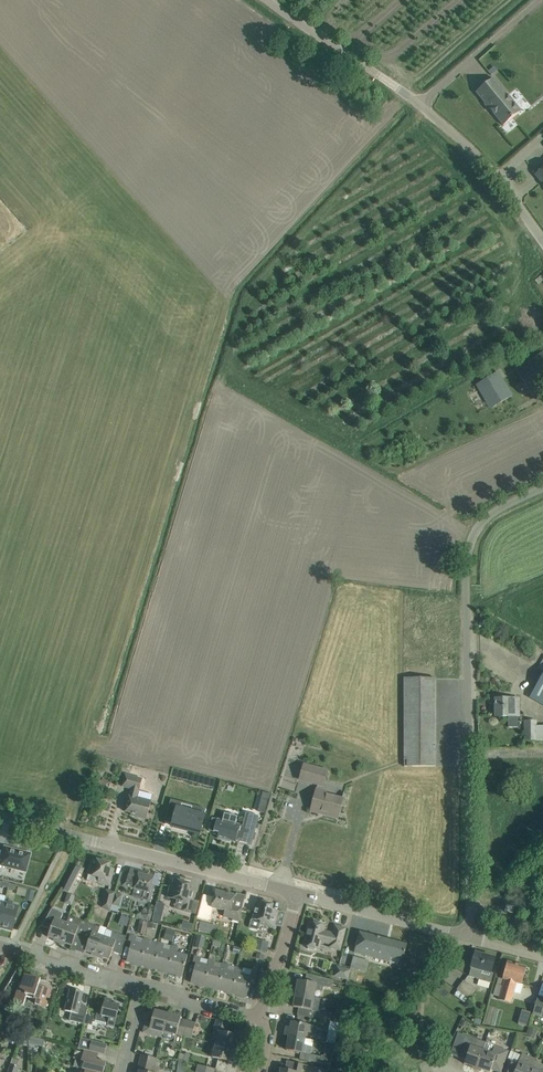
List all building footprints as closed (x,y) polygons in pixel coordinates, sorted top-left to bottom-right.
[(494,78),(476,93),(503,125),(521,110),(494,78)] [(535,175),(542,184),(542,168),(535,175)] [(516,370),(532,395),(542,388),(542,353),(516,370)] [(498,372),(477,385),(490,407),(511,394),(498,372)] [(530,698),(542,705),(542,674),(530,698)] [(436,766),(435,678),(404,678),(404,766),(436,766)] [(495,699),(495,716),(508,716),(508,727),(518,727),(518,716),(519,716),(518,698),(495,699)] [(536,721),(524,721),(525,740),(536,740),(536,721)] [(304,765),(303,769),(300,779),(318,784),(311,811),(321,813),(322,811),(338,815),(343,798),(325,794),(327,791),(322,790),(327,770),(304,765)] [(125,774),(125,776),(122,786),(130,789),(124,811),(137,815),(136,817),(146,819),(151,801),(137,797),(142,778),(125,774)] [(171,800),(169,807),(176,808),(173,823),(172,824),(172,826),(190,831),(190,829),(200,832),(206,809),(205,809),(205,810),(193,807),(192,809),(191,812),(179,809),(181,802),(171,800)] [(236,825),(236,823),(223,820),(223,821),(213,818),(209,831),(219,834),(218,838),(233,842),(234,838),(238,839),(240,839),(239,842),(240,842),(240,841),(249,844),(252,845),(259,816),(247,813),(243,826),(240,826),(241,825),(240,825),(240,826),(236,825)] [(30,854),(5,847),(1,861),(0,861),(0,867),(0,865),(4,866),(26,872),(30,854)] [(91,859),(88,869),(87,874),(99,877),(98,883),(109,885),(114,869),(109,868),(110,863),(91,859)] [(131,869),(128,879),(126,886),(134,888),(133,895),(134,897),(150,901),(154,886),(152,885),(154,877),(145,875),(145,873),(131,869)] [(63,890),(70,893),(80,873),(74,870),(63,890)] [(172,886),(170,886),(167,897),(177,900),(176,903),(183,905),(182,911),(190,913),(196,890),(189,888),(190,884),(174,880),(172,886)] [(27,890),(26,897),(33,899),(35,892),(27,890)] [(114,893),(105,890),(101,908),(110,911),(112,905),(114,893)] [(215,890),(214,896),(211,908),(224,911),(223,916),(233,919),(232,920),(238,921),(242,908),(232,906),(235,895),(215,890)] [(257,901),(257,902),(253,919),(251,920),(250,927),(251,928),(256,930),(259,929),(260,924),(275,928),(279,911),(272,909),(273,905),(257,901)] [(4,903),(2,911),(0,920),(0,928),(12,931),(18,906),(4,903)] [(110,911),(110,912),(117,914),(119,907),(112,905),(110,911)] [(506,905),(505,912),(513,914),(514,907),(506,905)] [(59,943),(66,923),(60,920),(62,914),(51,910),(42,926),(50,929),(48,937),(57,940),(56,942),(59,943)] [(154,914),(152,920),(161,923),(162,916),(154,914)] [(81,940),(87,923),(69,916),(66,923),(59,943),(62,944),(62,942),(72,946),(75,938),(81,940)] [(136,932),(144,935),(148,923),(140,920),(136,932)] [(198,930),(198,931),(204,932),(206,923),(201,921),(200,922),(198,930)] [(339,950),(342,939),(345,928),(335,926),(333,934),(324,931),(325,926),(310,922),(306,935),(309,935),(306,946),(320,950),(321,942),(330,945),(330,948),(339,950)] [(94,956),(97,957),(104,937),(97,934),(100,927),(87,923),(81,940),(88,943),(85,950),(94,954),(94,956)] [(182,923),(181,929),(190,931),(192,925),(182,923)] [(163,940),(173,941),(175,930),(164,928),(163,940)] [(104,937),(97,957),(99,958),(100,956),(109,959),(112,952),(121,955),(125,937),(113,932),(111,939),(104,937)] [(407,945),(360,932),(355,953),(390,962),(391,958),(403,961),(407,945)] [(190,948),(193,936),(184,933),(180,945),(190,948)] [(137,964),(142,944),(135,943),(137,937),(130,936),(129,941),(132,942),(126,961),(137,964)] [(151,968),(156,948),(149,946),(150,941),(143,939),(142,944),(137,964),(151,968)] [(255,941),(254,948),(266,950),(267,943),(255,941)] [(165,972),(170,952),(163,950),(164,944),(158,943),(156,948),(151,968),(165,972)] [(171,946),(165,972),(182,976),(188,956),(177,954),(179,948),(171,946)] [(493,974),(490,973),(494,958),(475,953),(469,976),(490,983),(493,974)] [(202,985),(207,965),(200,963),(202,958),(194,956),(193,962),(196,963),(190,982),(202,985)] [(353,957),(350,968),(366,972),(369,961),(353,957)] [(207,965),(202,985),(216,989),(221,969),(214,967),(215,962),(209,960),(207,965)] [(507,962),(504,972),(502,979),(504,979),(498,999),(511,1003),(517,983),(521,984),(526,967),(507,962)] [(216,989),(230,993),(235,973),(228,971),(229,966),(223,964),(221,969),(216,989)] [(333,977),(348,980),(351,970),(336,966),(333,977)] [(243,969),(236,967),(235,973),(230,993),(247,997),(252,977),(241,974),(243,969)] [(46,1008),(48,1000),(51,989),(38,986),(41,979),(25,974),(20,991),(18,990),(14,1002),(24,1005),(27,996),(37,1000),(36,1003),(38,1004),(38,1005),(46,1008)] [(293,987),(292,993),(314,997),(315,990),(321,991),(322,986),(331,988),(333,981),(306,974),(305,981),(298,980),(297,988),(293,987)] [(475,990),(464,982),(458,990),(470,998),(475,990)] [(83,993),(70,990),(64,1015),(69,1016),(69,1021),(84,1024),(86,1014),(78,1012),(83,993)] [(314,997),(292,993),(291,999),(294,999),(293,1007),(312,1010),(310,1018),(325,1021),(327,1013),(318,1011),(321,998),(314,997)] [(105,998),(103,1008),(102,1012),(97,1011),(95,1017),(96,1018),(96,1021),(108,1024),(108,1025),(114,1027),(120,1004),(111,1002),(112,999),(105,998)] [(537,999),(533,1013),(541,1016),(542,1010),(542,1000),(537,999)] [(163,1032),(168,1014),(152,1010),(150,1015),(153,1015),(151,1022),(146,1020),(143,1033),(161,1037),(162,1032),(163,1032)] [(527,1026),(530,1013),(522,1011),(518,1024),(527,1026)] [(184,1036),(188,1021),(180,1019),(181,1017),(168,1014),(163,1032),(162,1035),(165,1039),(170,1040),(174,1038),(175,1035),(176,1035),(174,1042),(181,1044),(183,1036),(184,1036)] [(216,1044),(234,1048),(238,1033),(233,1032),(232,1034),(227,1033),(229,1022),(217,1019),(214,1029),(219,1031),(216,1044)] [(195,1023),(188,1021),(184,1036),(192,1038),(195,1023)] [(285,1035),(289,1036),(304,1039),(306,1032),(311,1033),(313,1026),(291,1021),(290,1028),(286,1028),(285,1035)] [(325,1041),(333,1043),(337,1023),(329,1022),(325,1041)] [(17,1044),(28,1046),(28,1043),(28,1036),(21,1034),(17,1044)] [(10,1036),(7,1041),(15,1045),(18,1039),(10,1036)] [(28,1036),(28,1043),(42,1047),(44,1040),(28,1036)] [(303,1044),(304,1039),(289,1036),(286,1050),(310,1055),(312,1046),(303,1044)] [(477,1042),(465,1038),(458,1058),(465,1060),(464,1064),(477,1068),(485,1046),(484,1042),(479,1040),(477,1042)] [(107,1044),(91,1040),(89,1051),(98,1053),(104,1055),(107,1044)] [(486,1043),(485,1046),(477,1068),(489,1071),(490,1071),(491,1069),(500,1071),(501,1071),(508,1051),(494,1046),(493,1044),(488,1043),(486,1043)] [(231,1062),(234,1048),(216,1044),(212,1057),(231,1062)] [(84,1050),(81,1061),(76,1059),(74,1067),(77,1068),(95,1071),(104,1071),(106,1062),(94,1059),(95,1053),(98,1054),(98,1053),(89,1051),(84,1050)] [(535,1059),(521,1053),(518,1062),(509,1059),(504,1071),(529,1071),(534,1061),(535,1059)] [(139,1062),(154,1066),(156,1058),(141,1055),(139,1062)] [(320,1059),(321,1057),(312,1055),(311,1062),(319,1064),(320,1063),(320,1059)] [(320,1059),(320,1063),(331,1065),(332,1057),(324,1056),(322,1055),(321,1055),(321,1057),(320,1059)] [(303,1064),(287,1061),(285,1069),(281,1068),(280,1071),(301,1071),(303,1064)] [(529,1071),(542,1071),(541,1071),(542,1066),(542,1065),(534,1061),(529,1071)] [(139,1071),(158,1071),(159,1067),(154,1066),(139,1062),(137,1070),(139,1071)]
